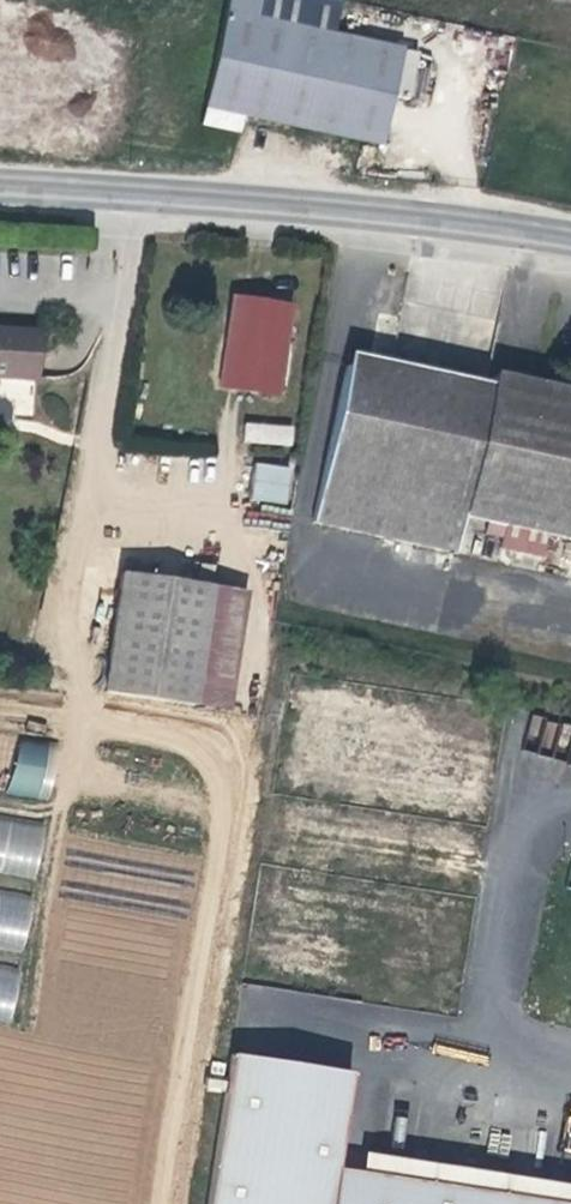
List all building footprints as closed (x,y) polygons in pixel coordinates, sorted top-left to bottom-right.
[(227,9),(332,34),(340,0),(229,0),(227,9)] [(227,9),(210,86),(232,91),(385,124),(402,50),(332,34),(227,9)] [(232,91),(210,86),(202,121),(225,126),(232,91)] [(385,124),(232,91),(225,126),(240,129),(242,114),(381,144),(385,124)] [(228,299),(223,332),(215,388),(274,395),(286,306),(228,299)] [(0,328),(0,377),(31,380),(34,331),(0,328)] [(491,376),(486,398),(475,396),(478,382),(458,378),(455,392),(405,382),(408,368),(388,364),(385,378),(342,369),(309,523),(449,551),(456,517),(480,522),(478,533),(495,537),(497,525),(570,541),(570,392),(491,376)] [(294,445),(294,424),(245,423),(245,444),(294,445)] [(251,501),(289,505),(293,466),(254,463),(251,501)] [(118,573),(100,693),(190,708),(207,585),(118,573)] [(207,585),(190,708),(220,713),(237,590),(207,585)] [(8,794),(39,800),(50,745),(19,739),(8,794)] [(40,875),(46,819),(0,814),(0,870),(40,875)] [(0,888),(0,947),(26,950),(34,893),(0,888)] [(0,963),(0,1020),(13,1022),(21,966),(0,963)] [(331,1172),(343,1076),(225,1059),(203,1203),(544,1203),(331,1172)]
